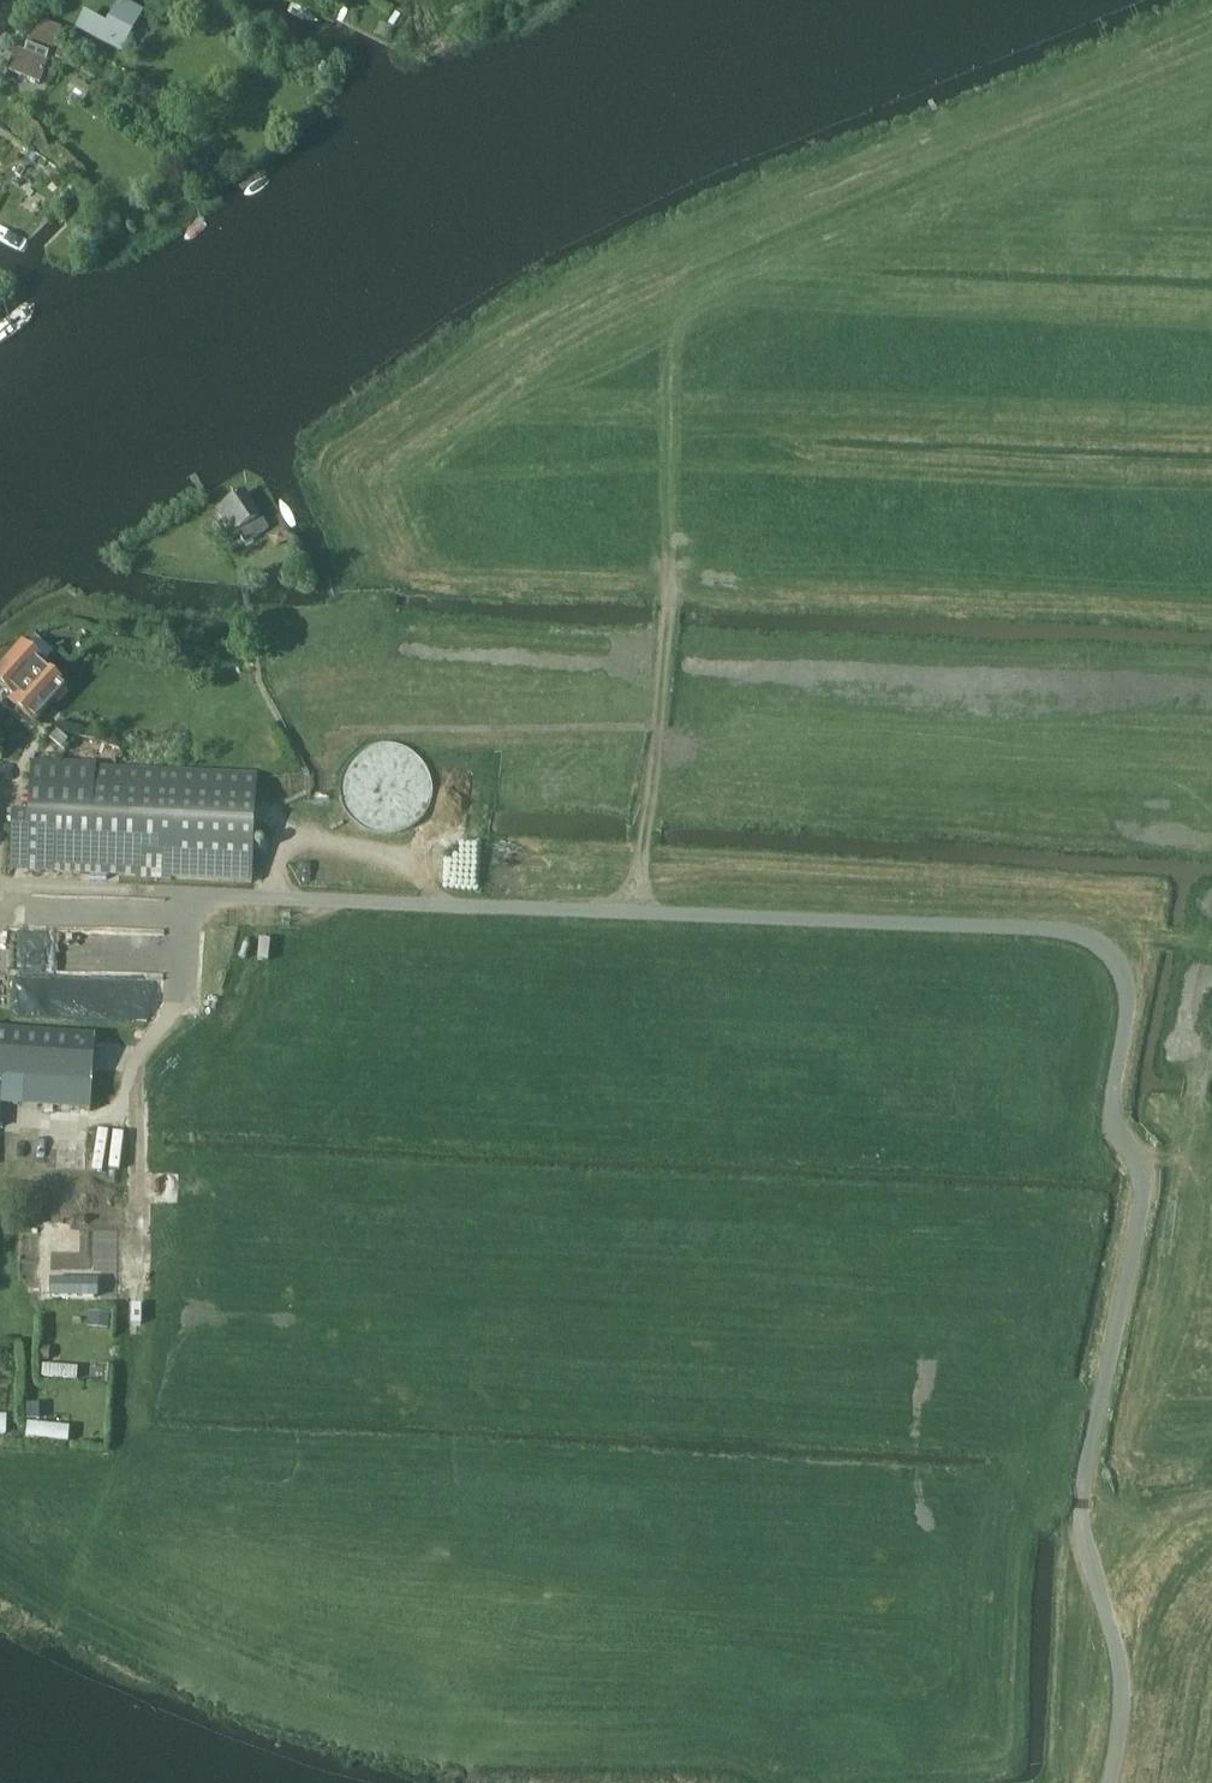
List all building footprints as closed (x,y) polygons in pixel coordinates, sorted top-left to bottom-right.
[(119,1),(108,22),(90,13),(80,31),(122,53),(143,14),(119,1)] [(7,72),(40,85),(62,29),(38,19),(25,53),(16,50),(7,72)] [(261,516),(245,492),(218,510),(233,534),(238,531),(245,541),(267,527),(261,517),(261,516)] [(278,547),(288,541),(282,531),(272,537),(278,547)] [(23,641),(0,668),(0,684),(15,697),(10,702),(34,724),(68,687),(45,666),(48,663),(23,641)] [(14,812),(11,870),(252,883),(257,775),(96,766),(33,762),(30,812),(14,812)] [(0,1028),(0,1129),(3,1089),(12,1089),(13,1076),(92,1082),(96,1035),(0,1028)] [(90,1313),(90,1327),(109,1328),(110,1314),(90,1313)] [(79,1379),(80,1366),(44,1363),(43,1377),(79,1379)] [(70,1440),(71,1424),(28,1421),(27,1437),(70,1440)]
